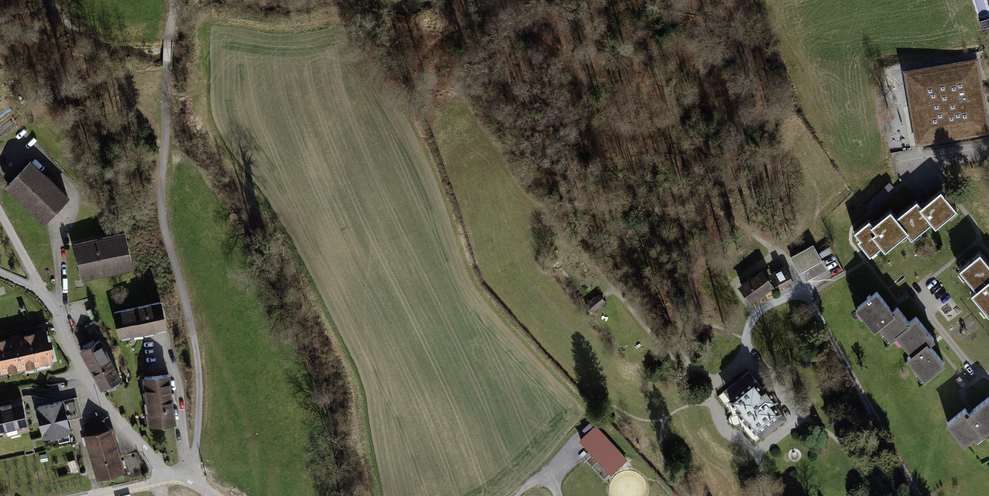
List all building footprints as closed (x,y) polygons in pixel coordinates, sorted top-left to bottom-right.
[(945,70),(909,76),(914,105),(918,105),(923,137),(955,132),(956,136),(986,131),(977,80),(973,81),(970,62),(944,67),(945,70)] [(30,161),(9,183),(17,190),(14,193),(21,200),(24,197),(47,219),(68,197),(30,161)] [(887,191),(883,187),(866,202),(870,207),(887,191)] [(890,211),(911,238),(932,222),(935,226),(956,210),(941,191),(921,207),(917,201),(896,218),(890,211)] [(911,238),(890,211),(873,225),(869,221),(855,232),(860,239),(858,241),(870,255),(881,245),(885,250),(906,233),(911,238)] [(125,232),(74,245),(81,274),(91,272),(92,275),(102,273),(101,270),(132,262),(125,232)] [(813,245),(791,257),(799,273),(821,260),(813,245)] [(960,269),(977,289),(972,293),(988,313),(988,312),(988,264),(980,253),(960,269)] [(821,260),(799,273),(804,282),(826,270),(821,260)] [(785,267),(771,275),(776,284),(779,282),(782,287),(793,281),(785,267)] [(762,272),(742,287),(751,300),(771,285),(762,272)] [(868,299),(860,305),(866,313),(864,315),(874,328),(879,324),(885,331),(887,330),(892,336),(916,317),(916,316),(909,322),(897,307),(892,311),(877,291),(871,296),(870,295),(867,297),(868,299)] [(604,301),(598,295),(586,305),(591,312),(604,301)] [(161,302),(115,313),(120,336),(166,325),(161,302)] [(916,317),(892,336),(893,337),(899,332),(904,339),(902,341),(912,353),(908,357),(918,371),(921,369),(927,376),(944,363),(928,343),(934,339),(916,317)] [(48,340),(46,331),(35,334),(34,332),(29,333),(36,362),(52,359),(50,350),(48,350),(46,340),(48,340)] [(36,362),(29,333),(24,334),(24,336),(6,340),(6,338),(1,339),(7,368),(9,368),(9,369),(20,367),(19,366),(24,365),(24,366),(34,364),(33,363),(36,362)] [(102,388),(120,378),(99,340),(81,350),(102,388)] [(748,371),(717,396),(731,413),(729,414),(728,415),(728,417),(728,419),(728,421),(728,422),(729,424),(731,426),(732,427),(734,427),(737,427),(739,427),(741,425),(754,442),(785,417),(780,411),(773,402),(777,398),(766,384),(762,388),(754,377),(754,378),(748,371)] [(168,374),(145,377),(151,424),(174,421),(168,374)] [(37,407),(45,436),(69,430),(67,419),(81,416),(77,397),(37,407)] [(948,423),(965,443),(980,430),(983,433),(988,428),(988,398),(988,397),(969,413),(965,408),(948,423)] [(0,406),(0,430),(28,423),(23,401),(0,406)] [(106,418),(84,424),(87,435),(110,429),(106,418)] [(591,443),(602,433),(595,426),(580,440),(587,447),(591,443)] [(110,429),(87,435),(99,476),(121,469),(110,429)] [(591,443),(615,469),(626,459),(602,433),(591,443)]
